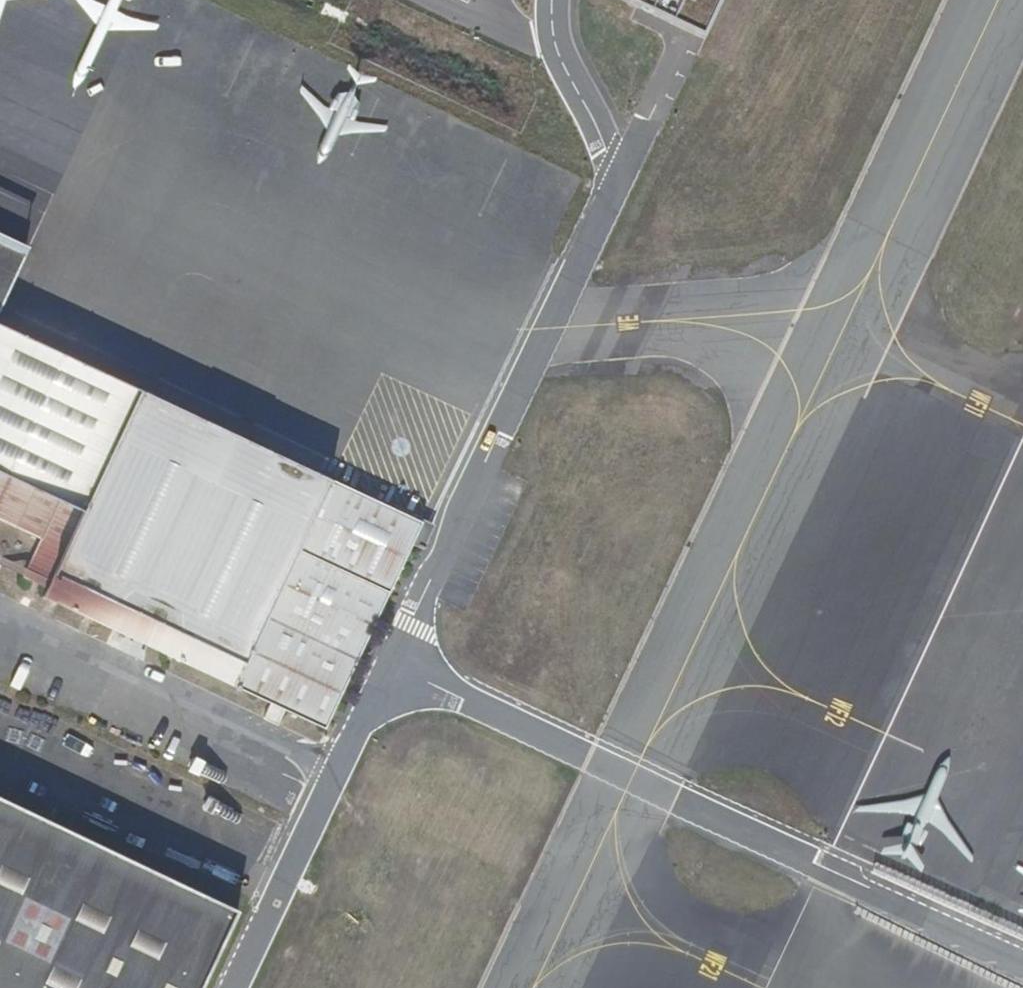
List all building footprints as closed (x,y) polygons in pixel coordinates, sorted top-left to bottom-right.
[(26,253),(0,241),(0,309),(26,253)] [(41,539),(23,577),(47,589),(43,597),(326,729),(423,522),(0,324),(0,520),(41,539)] [(238,910),(26,809),(0,796),(0,987),(201,987),(238,910)]
